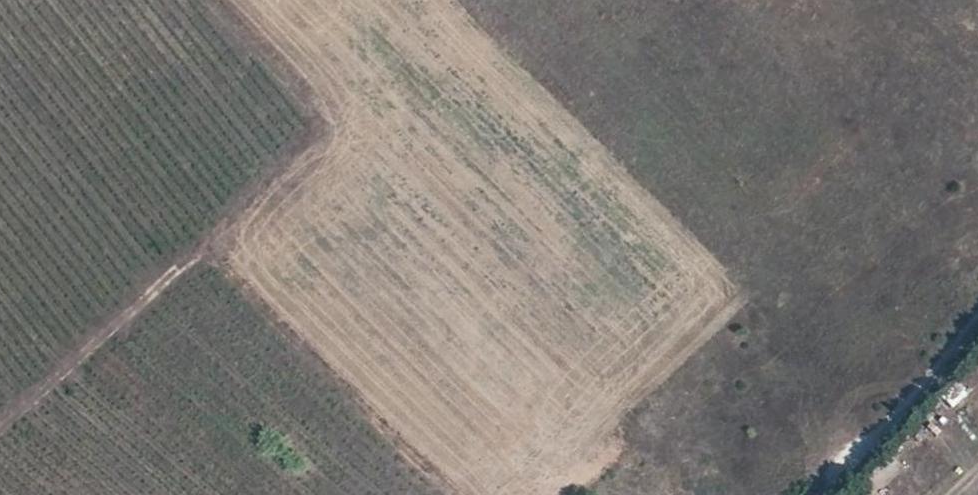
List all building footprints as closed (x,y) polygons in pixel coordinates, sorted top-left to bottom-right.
[(953,407),(969,395),(960,383),(943,395),(953,407)] [(862,489),(868,494),(879,494),(889,486),(878,474),(862,489)]
